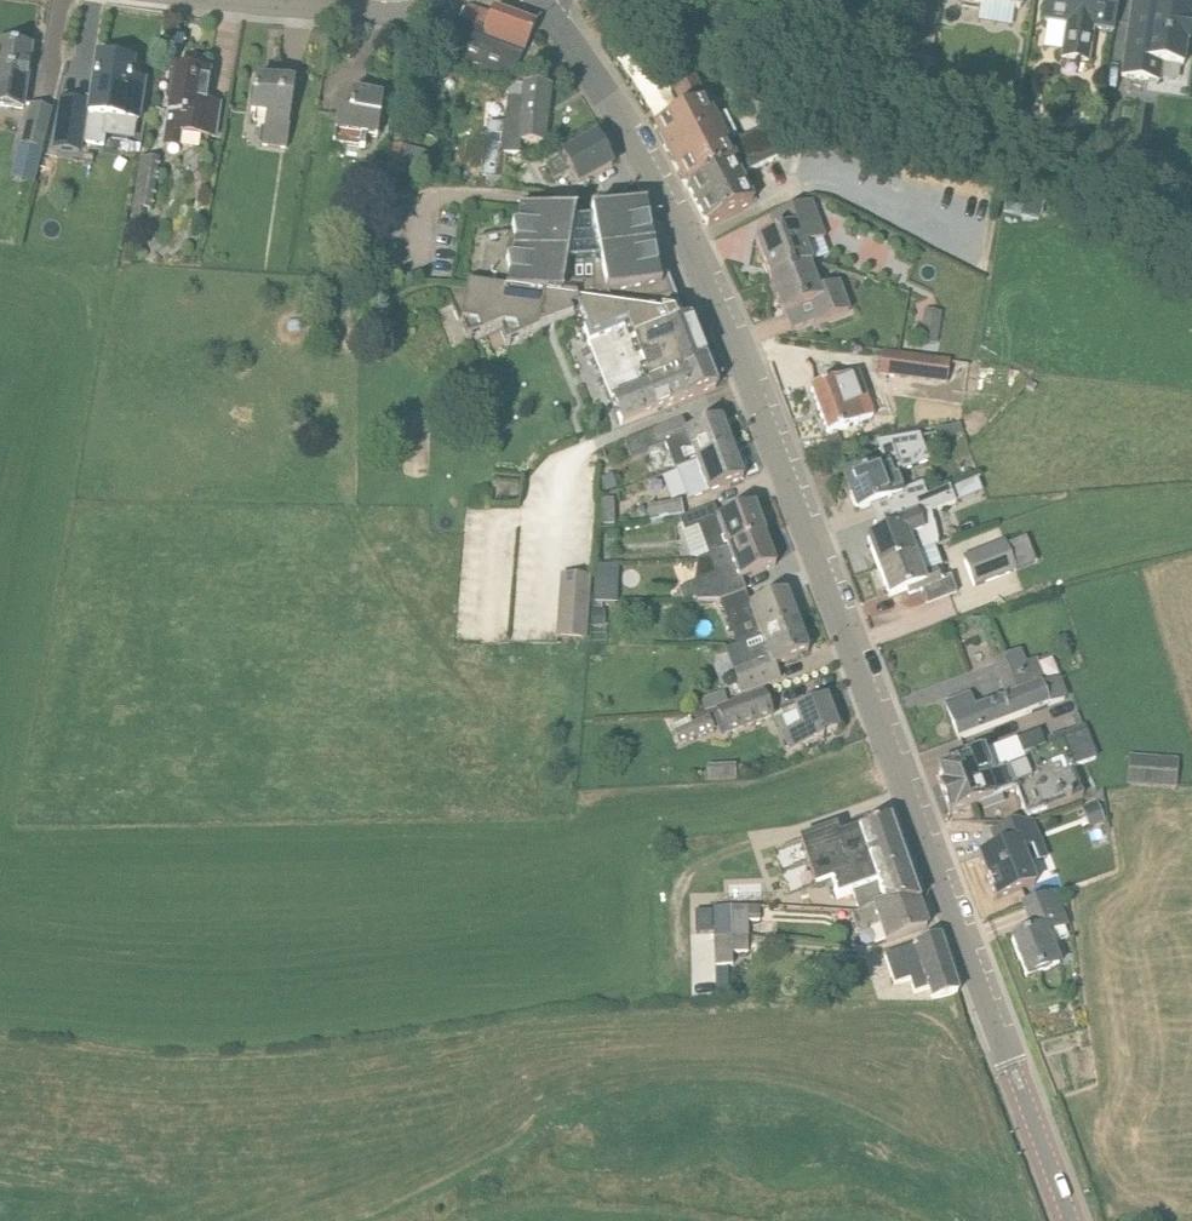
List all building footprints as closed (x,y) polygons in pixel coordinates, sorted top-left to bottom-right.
[(973,2),(1020,9),(1022,0),(974,0),(973,2)] [(1119,0),(1048,0),(1045,21),(1067,24),(1062,57),(1088,61),(1093,28),(1114,31),(1119,0)] [(1191,4),(1191,0),(1133,0),(1121,76),(1159,82),(1162,64),(1183,67),(1186,45),(1187,45),(1191,23),(1189,23),(1191,4)] [(463,11),(449,49),(445,60),(511,86),(534,25),(494,10),(492,15),(470,8),(463,11)] [(445,60),(449,49),(433,42),(428,54),(445,60)] [(28,73),(30,62),(33,62),(34,51),(31,51),(32,49),(0,45),(0,90),(25,94),(28,73)] [(901,72),(920,76),(924,63),(905,58),(901,72)] [(137,122),(140,102),(143,83),(131,81),(133,64),(98,59),(92,98),(91,104),(74,101),(68,141),(105,147),(109,118),(137,122)] [(220,105),(205,103),(209,75),(175,70),(172,94),(169,112),(167,111),(163,146),(180,148),(182,133),(215,139),(220,105)] [(740,140),(725,113),(714,119),(693,80),(674,90),(685,112),(655,128),(686,187),(734,162),(741,176),(760,168),(759,167),(790,152),(776,123),(740,140)] [(284,150),(288,124),(294,87),(256,81),(250,120),(255,120),(255,124),(264,125),(261,147),(284,150)] [(551,86),(527,83),(523,83),(521,101),(508,99),(503,152),(516,153),(517,140),(543,143),(551,86)] [(366,136),(377,137),(383,99),(352,95),(349,114),(338,112),(333,142),(365,147),(366,136)] [(20,145),(32,148),(42,151),(52,109),(30,104),(20,145)] [(391,146),(412,150),(414,141),(393,137),(391,146)] [(578,184),(591,177),(612,165),(597,137),(576,149),(547,164),(555,178),(571,170),(578,184)] [(390,146),(386,170),(408,174),(412,150),(391,146),(390,146)] [(38,169),(42,151),(32,148),(27,166),(38,169)] [(153,210),(161,160),(140,156),(132,207),(134,207),(132,218),(134,218),(133,224),(142,225),(145,209),(153,210)] [(754,202),(741,176),(734,162),(686,187),(687,188),(707,226),(729,214),(754,202)] [(1003,213),(1021,215),(1023,199),(1005,196),(1003,213)] [(1023,199),(1021,215),(1041,220),(1044,203),(1023,199)] [(770,280),(810,265),(812,264),(805,246),(826,238),(812,202),(773,216),(779,233),(756,241),(770,280)] [(587,333),(673,317),(674,317),(682,314),(667,275),(658,278),(652,248),(654,247),(653,246),(652,246),(644,208),(646,208),(646,206),(589,217),(590,218),(591,218),(592,225),(573,225),(574,218),(575,219),(575,217),(519,208),(519,209),(520,209),(518,225),(512,226),(515,240),(514,248),(512,248),(512,249),(514,250),(512,257),(507,258),(510,273),(507,288),(506,288),(505,290),(467,283),(467,286),(444,282),(461,324),(477,326),(481,335),(467,340),(468,342),(502,328),(508,343),(506,344),(506,345),(581,319),(587,333)] [(783,314),(807,305),(814,324),(850,311),(839,281),(819,289),(810,265),(770,280),(783,314)] [(366,295),(365,310),(382,312),(384,297),(366,295)] [(940,318),(923,315),(918,342),(935,344),(940,318)] [(689,321),(676,325),(673,317),(587,333),(623,425),(716,389),(689,321)] [(912,381),(916,357),(882,351),(878,375),(912,381)] [(916,357),(912,381),(946,386),(949,361),(916,357)] [(828,435),(873,418),(875,417),(858,372),(836,381),(836,380),(834,381),(811,389),(828,435)] [(698,427),(686,432),(682,419),(651,430),(656,444),(664,441),(675,471),(732,449),(720,419),(698,427)] [(884,501),(888,511),(926,496),(921,484),(903,491),(898,479),(901,473),(929,463),(918,436),(876,442),(884,465),(845,479),(857,511),(884,501)] [(839,445),(843,457),(854,454),(850,443),(839,445)] [(687,501),(720,488),(743,480),(732,449),(675,471),(687,501)] [(600,480),(605,493),(617,488),(612,475),(600,480)] [(957,504),(951,488),(951,487),(926,496),(888,511),(888,513),(891,521),(882,525),(884,533),(867,539),(878,568),(916,554),(915,552),(934,546),(937,545),(926,514),(957,504)] [(615,526),(614,499),(602,499),(603,526),(615,526)] [(650,521),(684,515),(681,500),(648,506),(650,521)] [(764,536),(753,505),(719,518),(714,505),(679,518),(684,532),(698,527),(708,556),(764,536)] [(742,579),(775,566),(764,536),(697,560),(694,582),(690,583),(691,585),(679,590),(684,601),(696,600),(696,601),(720,601),(746,591),(742,579)] [(1016,571),(1005,540),(962,557),(974,587),(1016,571)] [(889,597),(915,587),(917,594),(922,592),(927,605),(956,594),(950,576),(942,579),(938,568),(942,566),(934,546),(915,552),(916,554),(878,568),(889,597)] [(555,638),(586,640),(591,577),(560,574),(555,638)] [(594,591),(594,603),(602,603),(617,604),(617,592),(594,591)] [(762,601),(751,605),(746,591),(720,601),(725,615),(731,612),(736,625),(755,617),(762,636),(797,622),(785,592),(762,601)] [(594,603),(593,609),(593,626),(604,626),(604,610),(603,610),(602,603),(594,603)] [(776,665),(785,661),(808,653),(797,622),(762,636),(766,648),(748,655),(754,673),(735,680),(741,696),(781,681),(776,665)] [(1037,658),(1025,662),(1021,652),(994,662),(1008,698),(974,711),(968,696),(946,704),(959,740),(1067,699),(1060,678),(1046,682),(1037,658)] [(733,701),(741,726),(771,716),(762,691),(733,701)] [(788,751),(801,747),(823,738),(822,735),(837,730),(825,700),(794,712),(800,727),(781,734),(788,751)] [(733,701),(728,703),(716,706),(725,732),(741,726),(733,701)] [(716,730),(709,715),(691,722),(689,717),(671,724),(680,746),(716,730)] [(1023,756),(1046,747),(1040,731),(1017,740),(1023,756)] [(1083,797),(1072,767),(1097,758),(1087,732),(1046,747),(1023,756),(1025,762),(1007,768),(1008,770),(1015,790),(1018,798),(1022,807),(1026,818),(1083,797)] [(994,775),(985,750),(983,748),(964,755),(966,759),(938,770),(944,786),(939,788),(949,815),(1015,790),(1008,770),(994,775)] [(1176,788),(1179,758),(1130,754),(1127,783),(1176,788)] [(712,779),(741,778),(740,762),(712,762),(712,779)] [(1102,792),(1098,794),(1094,796),(1096,800),(1104,800),(1102,792)] [(1104,823),(1097,805),(1082,811),(1088,828),(1104,823)] [(918,904),(908,875),(890,821),(840,838),(836,828),(798,840),(815,888),(817,887),(820,895),(834,890),(837,897),(852,892),(858,911),(873,906),(918,904)] [(996,899),(1036,884),(1023,850),(1031,847),(1040,843),(1031,821),(1013,822),(991,831),(997,848),(979,855),(996,899)] [(782,846),(786,861),(801,858),(798,843),(782,846)] [(1026,978),(1060,965),(1048,934),(1069,926),(1056,892),(1024,905),(1034,932),(1012,940),(1026,978)] [(884,943),(903,937),(926,929),(918,904),(873,906),(858,911),(852,913),(857,930),(878,924),(884,943)] [(713,938),(749,937),(749,921),(759,921),(759,907),(711,906),(713,938)] [(711,911),(696,912),(696,934),(712,934),(711,911)] [(716,966),(728,966),(733,966),(733,953),(749,953),(749,937),(713,938),(713,966),(716,966)] [(931,1001),(934,1001),(957,994),(940,937),(916,944),(913,945),(884,954),(894,984),(910,979),(914,992),(927,988),(931,1001)] [(729,999),(728,966),(716,966),(717,999),(729,999)]
